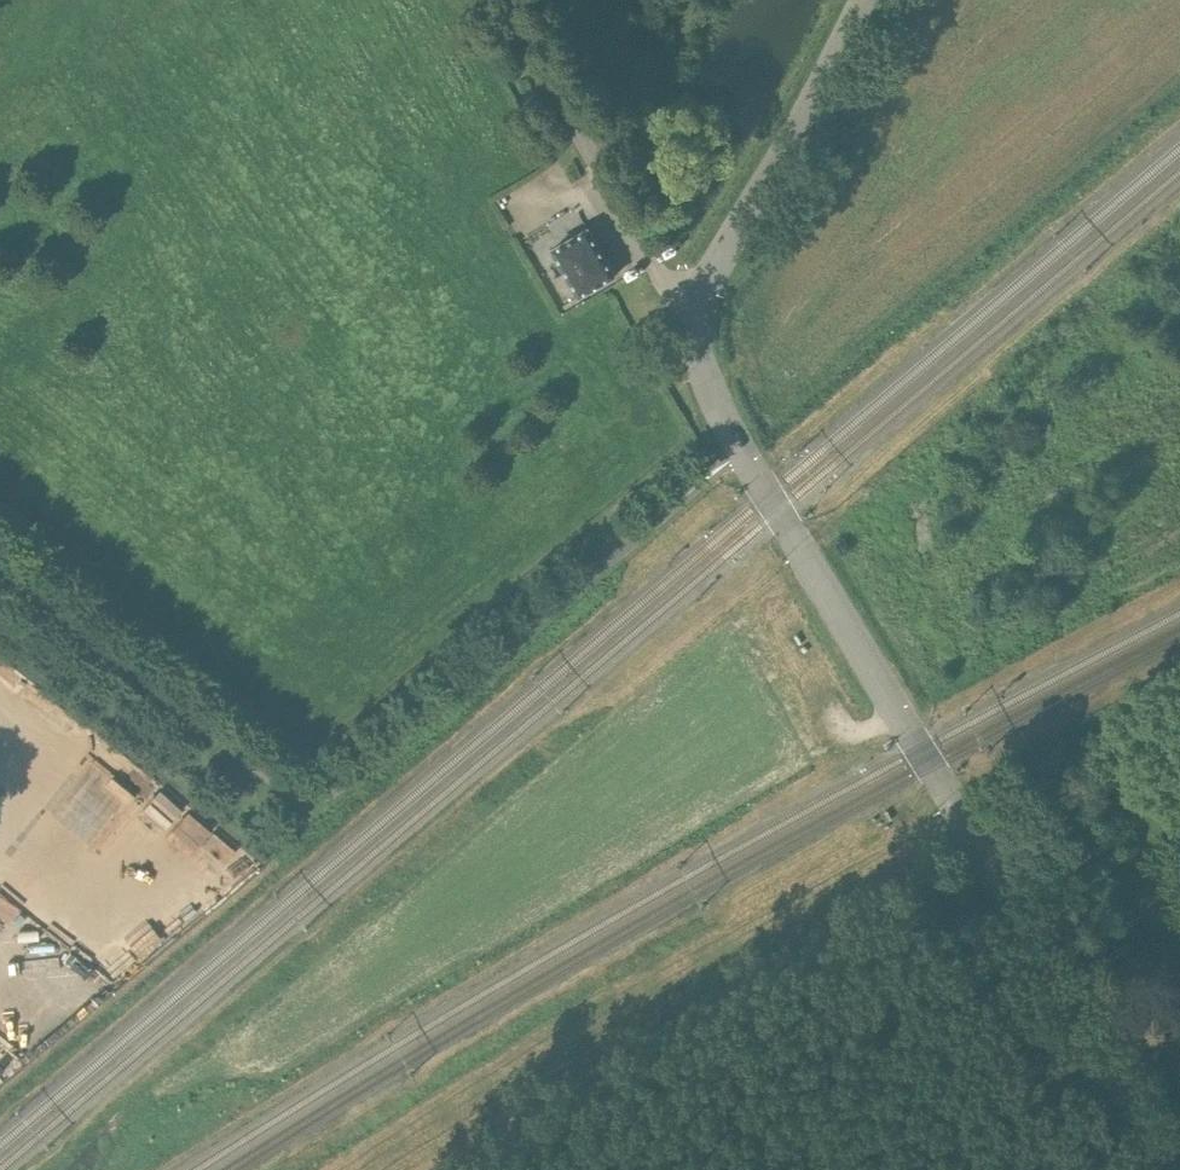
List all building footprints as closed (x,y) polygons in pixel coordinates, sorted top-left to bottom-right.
[(551,251),(578,299),(614,277),(588,230),(551,251)]
